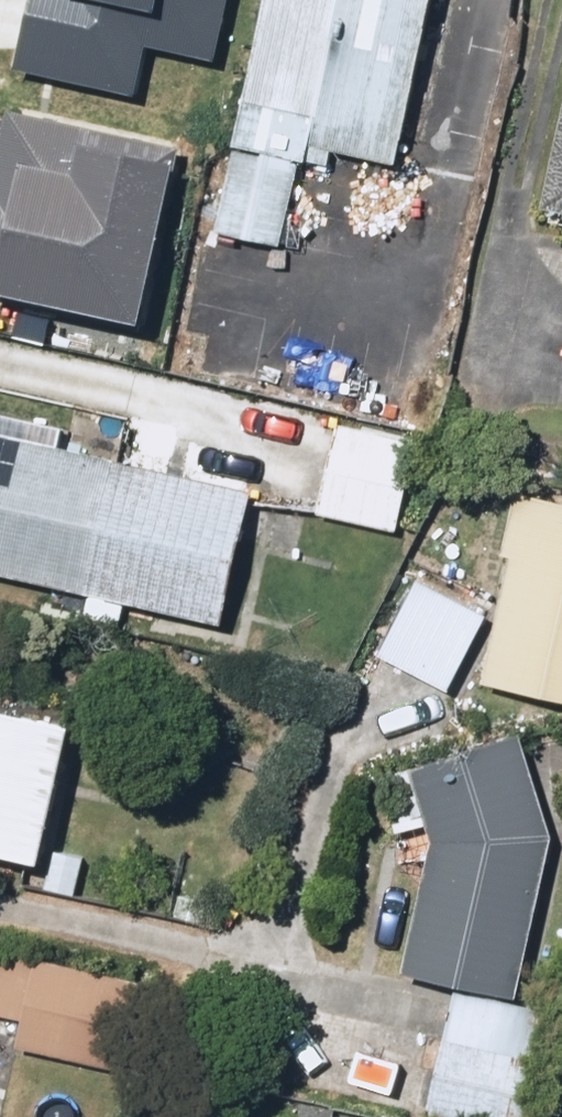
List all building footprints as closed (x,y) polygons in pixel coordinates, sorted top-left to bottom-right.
[(206,236),(262,250),(295,123),(391,148),(429,0),(267,0),(206,236)] [(533,229),(561,235),(561,87),(533,229)] [(113,320),(156,138),(0,101),(0,294),(113,320)] [(0,435),(0,580),(219,628),(249,490),(0,435)] [(413,455),(332,439),(317,517),(398,532),(413,455)] [(521,495),(477,687),(561,706),(561,505),(521,495)] [(489,619),(416,580),(373,663),(446,701),(489,619)] [(36,869),(68,726),(0,710),(0,860),(36,869)] [(406,767),(427,842),(400,973),(519,997),(551,840),(521,735),(406,767)]
